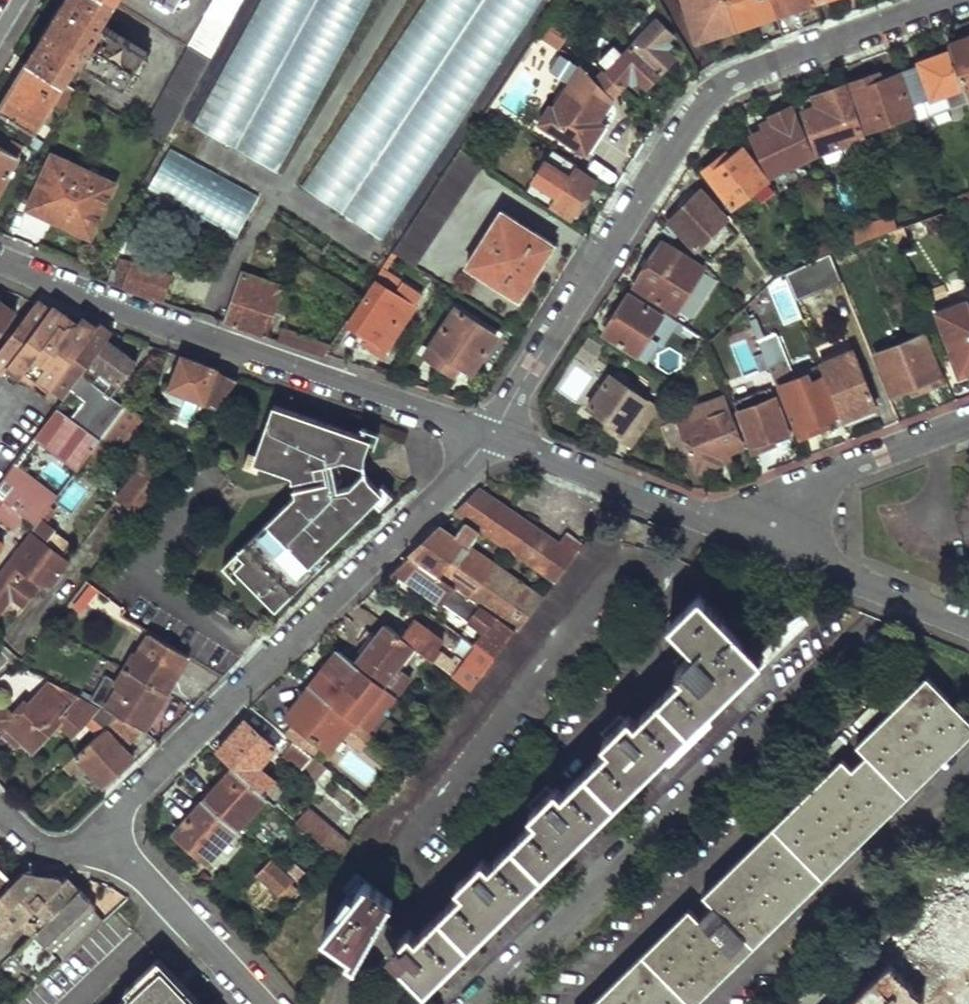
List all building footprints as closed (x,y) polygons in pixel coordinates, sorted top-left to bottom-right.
[(87,0),(66,0),(63,5),(70,10),(53,37),(46,33),(28,60),(66,83),(81,60),(127,89),(149,53),(103,24),(109,14),(87,0)] [(109,14),(116,1),(114,0),(87,0),(109,14)] [(186,46),(209,59),(241,0),(212,0),(186,46)] [(191,123),(278,171),(373,0),(259,0),(191,123)] [(300,186),(382,242),(546,0),(426,0),(300,186)] [(727,0),(682,0),(683,3),(690,0),(705,38),(735,26),(727,0)] [(705,38),(690,0),(683,3),(696,41),(705,38)] [(735,26),(775,14),(771,0),(727,0),(735,26)] [(813,0),(771,0),(775,14),(814,1),(813,0)] [(63,5),(59,4),(43,31),(46,33),(53,37),(70,10),(63,5)] [(656,18),(634,42),(662,71),(674,57),(662,46),(665,42),(672,34),(656,18)] [(948,43),(950,47),(963,85),(968,99),(968,36),(948,43)] [(662,71),(634,42),(606,72),(623,88),(635,74),(648,87),(662,71)] [(662,46),(674,57),(678,53),(665,42),(662,46)] [(209,59),(186,46),(141,129),(164,142),(209,59)] [(963,85),(950,47),(932,55),(934,60),(921,65),(903,72),(914,104),(963,85)] [(932,55),(918,60),(921,65),(934,60),(932,55)] [(28,60),(0,106),(0,108),(37,131),(54,104),(66,83),(28,60)] [(592,128),(597,131),(616,101),(614,100),(623,88),(606,72),(604,69),(597,81),(585,68),(556,112),(550,108),(539,125),(585,154),(596,138),(589,134),(592,128)] [(914,113),(899,73),(874,83),(872,76),(851,83),(867,130),(914,113)] [(66,83),(54,104),(63,110),(77,90),(66,83)] [(862,132),(845,85),(812,97),(816,104),(801,110),(818,150),(862,132)] [(812,154),(788,104),(767,114),(773,125),(753,136),(771,174),(812,154)] [(589,134),(596,138),(599,132),(597,131),(592,128),(589,134)] [(585,154),(589,157),(604,135),(599,132),(596,138),(585,154)] [(35,148),(40,141),(33,136),(28,144),(35,148)] [(0,145),(0,193),(20,157),(0,145)] [(766,181),(743,149),(730,159),(726,154),(705,169),(732,206),(766,181)] [(259,197),(169,151),(148,191),(236,240),(259,197)] [(482,165),(460,151),(392,253),(415,268),(482,165)] [(114,183),(53,154),(28,205),(45,214),(48,209),(72,222),(70,227),(88,237),(114,183)] [(596,182),(565,161),(556,175),(567,182),(555,201),(550,197),(547,202),(573,219),(596,182)] [(728,219),(703,192),(699,196),(695,191),(685,201),(688,206),(671,222),(694,249),(728,219)] [(685,201),(667,217),(671,222),(688,206),(685,201)] [(21,204),(9,229),(40,243),(51,219),(21,204)] [(48,209),(45,214),(70,227),(72,222),(48,209)] [(557,246),(503,211),(468,266),(522,300),(536,278),(528,274),(534,265),(541,270),(557,246)] [(664,241),(659,237),(633,278),(637,281),(664,241)] [(865,250),(862,240),(832,251),(835,260),(865,250)] [(702,275),(706,268),(664,241),(637,281),(634,285),(677,313),(686,298),(690,300),(706,278),(702,275)] [(835,260),(832,251),(813,258),(785,272),(804,322),(805,323),(829,313),(820,292),(843,281),(835,260)] [(116,284),(124,286),(132,262),(125,260),(116,284)] [(132,262),(124,286),(163,300),(171,276),(132,262)] [(528,274),(536,278),(541,270),(534,265),(528,274)] [(420,296),(382,270),(374,281),(383,286),(356,327),(387,347),(420,296)] [(244,272),(226,322),(268,336),(285,286),(244,272)] [(804,322),(785,272),(775,277),(744,307),(757,341),(804,322)] [(630,295),(626,292),(605,325),(608,327),(630,295)] [(662,315),(630,295),(608,327),(605,332),(646,359),(658,340),(651,336),(662,315)] [(16,311),(0,300),(0,333),(16,311)] [(37,301),(0,351),(0,367),(5,369),(8,366),(23,376),(25,373),(36,382),(39,379),(51,389),(66,396),(71,390),(110,339),(116,330),(83,318),(74,331),(63,323),(70,313),(37,301)] [(966,303),(936,314),(959,374),(968,371),(968,310),(966,303)] [(496,337),(455,310),(426,356),(444,368),(450,358),(459,364),(473,373),(496,337)] [(288,314),(284,326),(313,336),(317,324),(288,314)] [(284,326),(280,340),(324,355),(334,343),(313,336),(284,326)] [(874,354),(891,396),(918,386),(920,391),(941,382),(923,334),(874,354)] [(138,360),(110,339),(71,390),(85,400),(71,417),(58,406),(35,437),(78,469),(92,450),(98,441),(126,405),(111,396),(138,360)] [(852,350),(821,362),(843,418),(874,405),(852,350)] [(452,373),(459,364),(450,358),(444,368),(452,373)] [(220,369),(197,360),(195,365),(182,359),(174,383),(190,388),(189,392),(219,405),(238,380),(219,372),(220,369)] [(576,401),(593,377),(576,365),(560,390),(576,401)] [(839,421),(819,370),(780,386),(801,436),(839,421)] [(605,426),(633,447),(659,410),(612,375),(590,405),(604,417),(609,420),(605,426)] [(675,388),(665,381),(662,385),(672,392),(675,388)] [(792,428),(776,386),(773,387),(776,395),(774,396),(787,430),(792,428)] [(891,396),(894,402),(920,391),(918,386),(891,396)] [(776,395),(773,387),(763,390),(766,400),(737,411),(752,452),(768,445),(765,438),(784,431),(787,430),(774,396),(776,395)] [(740,447),(722,394),(682,408),(685,418),(660,427),(671,457),(678,454),(682,466),(695,463),(696,469),(717,462),(715,456),(728,451),(740,447)] [(360,431),(272,401),(255,451),(252,460),(257,462),(290,474),(293,495),(235,552),(242,559),(233,567),(240,575),(275,610),(313,572),(307,566),(323,550),(374,501),(379,506),(392,495),(387,491),(380,484),(377,487),(372,482),(367,473),(366,466),(366,457),(367,450),(368,445),(374,447),(379,433),(360,427),(360,431)] [(142,415),(127,403),(126,405),(98,441),(111,450),(114,453),(142,415)] [(846,424),(876,411),(874,405),(843,418),(846,424)] [(609,420),(604,417),(600,422),(605,426),(609,420)] [(786,438),(784,431),(765,438),(768,445),(786,438)] [(111,450),(98,441),(92,450),(104,459),(111,450)] [(255,468),(257,462),(252,460),(255,451),(246,449),(241,464),(255,468)] [(715,456),(717,462),(730,458),(728,451),(715,456)] [(62,482),(67,470),(47,462),(42,474),(62,482)] [(0,483),(0,495),(24,514),(37,524),(58,495),(15,463),(0,483)] [(124,496),(140,509),(158,485),(142,473),(124,496)] [(74,478),(57,503),(75,515),(92,490),(74,478)] [(526,592),(491,568),(466,600),(514,632),(515,633),(581,550),(563,536),(555,548),(475,493),(453,514),(546,577),(540,586),(533,581),(526,592)] [(0,495),(0,520),(11,529),(24,514),(0,495)] [(0,576),(0,607),(7,598),(18,607),(32,589),(18,579),(22,574),(38,585),(49,587),(66,565),(60,560),(43,546),(54,534),(40,523),(0,576)] [(461,527),(452,541),(466,551),(475,537),(461,527)] [(470,690),(355,834),(378,851),(618,545),(597,528),(581,550),(515,633),(514,632),(492,661),(470,690)] [(466,551),(452,541),(436,531),(406,559),(466,600),(491,568),(466,551)] [(70,547),(54,534),(43,546),(60,560),(70,547)] [(330,557),(323,550),(307,566),(313,572),(330,557)] [(242,559),(235,552),(220,566),(234,581),(240,575),(233,567),(242,559)] [(406,559),(392,573),(468,624),(469,623),(484,634),(473,648),(492,661),(514,632),(466,600),(406,559)] [(409,932),(387,954),(405,972),(425,993),(762,660),(698,594),(665,627),(691,653),(672,672),(678,677),(632,722),(626,717),(600,743),(606,750),(561,795),(554,789),(528,814),(534,821),(488,866),(481,859),(455,885),(462,892),(416,938),(409,932)] [(401,629),(396,635),(411,647),(417,651),(470,690),(492,661),(473,648),(456,670),(447,664),(450,661),(434,649),(440,642),(412,621),(404,632),(401,629)] [(411,647),(396,635),(385,627),(354,667),(375,683),(394,698),(407,682),(399,675),(393,670),(411,647)] [(189,655),(151,632),(137,654),(133,652),(125,669),(167,693),(189,655)] [(417,651),(411,647),(393,670),(399,675),(417,651)] [(335,652),(307,688),(346,718),(375,683),(354,667),(335,652)] [(167,693),(125,669),(117,682),(121,684),(106,710),(114,715),(143,732),(167,693)] [(925,674),(865,733),(893,761),(906,748),(928,727),(953,703),(925,674)] [(117,682),(105,675),(93,698),(106,710),(121,684),(117,682)] [(80,702),(52,687),(28,710),(18,720),(7,731),(8,731),(21,744),(31,753),(62,724),(73,734),(87,720),(92,724),(103,712),(84,699),(80,702)] [(307,688),(284,717),(329,752),(352,722),(346,718),(307,688)] [(928,727),(951,750),(968,732),(968,719),(953,703),(928,727)] [(18,720),(28,710),(23,704),(13,715),(18,720)] [(3,736),(8,731),(7,731),(18,720),(13,715),(3,705),(0,709),(0,733),(3,736)] [(143,732),(114,715),(74,755),(73,753),(62,764),(71,774),(82,764),(104,785),(132,756),(126,750),(143,732)] [(243,721),(215,753),(232,768),(266,798),(281,812),(292,800),(257,767),(273,749),(243,721)] [(928,727),(906,748),(929,772),(951,750),(928,727)] [(17,749),(21,744),(8,731),(3,736),(17,749)] [(838,757),(780,815),(832,867),(929,772),(906,748),(893,761),(865,733),(854,743),(864,753),(849,768),(838,757)] [(291,742),(279,758),(297,773),(299,770),(319,786),(329,772),(291,742)] [(232,768),(203,801),(235,830),(237,831),(266,798),(232,768)] [(203,801),(173,835),(206,864),(235,830),(203,801)] [(346,845),(306,810),(294,823),(335,859),(346,845)] [(832,867),(780,815),(747,847),(799,899),(832,867)] [(799,899),(747,847),(701,892),(710,903),(695,918),(686,909),(589,1003),(693,1003),(799,899)] [(268,863),(259,873),(279,891),(281,889),(285,892),(291,885),(288,882),(288,881),(268,863)] [(42,875),(34,883),(23,870),(6,887),(0,893),(0,939),(18,922),(30,935),(54,911),(42,899),(62,881),(59,877),(50,877),(43,876),(42,875)] [(42,899),(54,911),(78,888),(66,877),(62,881),(42,899)] [(365,881),(321,933),(351,955),(360,940),(366,945),(393,899),(365,881)] [(868,986),(885,1003),(919,1003),(925,999),(968,958),(968,892),(868,986)] [(351,955),(348,960),(355,964),(366,945),(360,940),(351,955)] [(11,954),(0,965),(15,979),(26,968),(11,954)] [(387,954),(373,967),(391,986),(405,972),(387,954)] [(162,961),(127,993),(131,998),(124,1003),(201,1003),(162,961)] [(849,1003),(885,1003),(868,986),(859,994),(849,1003)]
